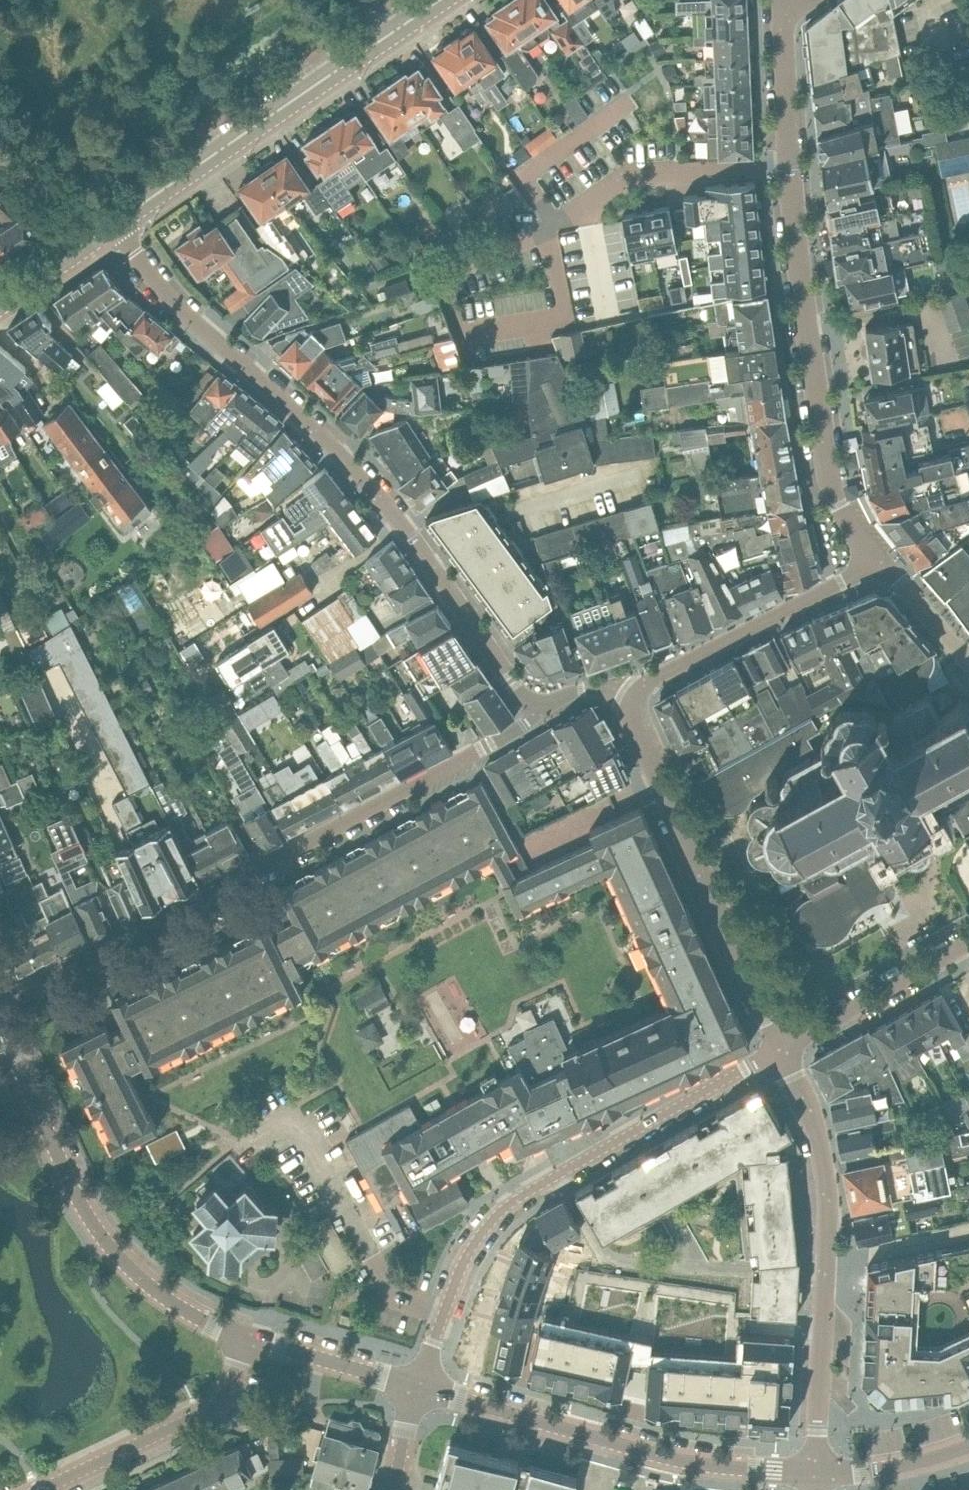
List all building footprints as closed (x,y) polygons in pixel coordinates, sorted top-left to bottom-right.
[(508,49),(501,54),(521,83),(525,88),(537,81),(538,73),(522,50),(523,48),(529,49),(538,42),(510,0),(507,2),(504,2),(499,5),(499,8),(496,10),(498,13),(488,20),(508,49)] [(548,4),(545,0),(511,0),(510,0),(538,42),(549,34),(550,29),(567,54),(576,48),(582,57),(579,59),(591,76),(592,75),(597,82),(607,76),(600,66),(591,53),(592,52),(584,42),(586,41),(574,24),(569,17),(567,18),(560,23),(555,16),(556,16),(548,4)] [(556,2),(567,18),(569,17),(574,24),(599,7),(594,0),(559,0),(556,2)] [(599,7),(606,18),(616,11),(614,0),(594,0),(599,7)] [(745,9),(745,0),(675,0),(676,13),(692,12),(708,11),(745,9)] [(890,1),(890,0),(836,0),(808,22),(805,25),(811,81),(845,71),(845,70),(865,64),(865,63),(900,52),(892,9),(892,8),(890,1)] [(891,1),(892,9),(904,0),(890,0),(891,1)] [(692,12),(693,36),(697,35),(746,34),(746,22),(748,20),(748,13),(745,11),(745,9),(708,11),(692,12)] [(653,31),(653,30),(642,14),(633,20),(644,37),(653,31)] [(500,107),(509,101),(495,80),(505,73),(472,26),(470,27),(470,28),(469,28),(466,27),(461,31),(461,34),(460,34),(452,40),(492,96),(500,107)] [(693,36),(694,44),(705,44),(705,39),(713,39),(713,58),(704,58),(704,60),(747,58),(747,55),(749,53),(749,46),(747,44),(746,34),(697,35),(693,36)] [(667,48),(661,38),(650,43),(655,54),(667,48)] [(435,51),(432,53),(443,69),(455,87),(466,80),(470,85),(482,103),(492,96),(452,40),(444,45),(445,45),(444,45),(441,45),(436,48),(436,51),(435,51)] [(609,61),(599,47),(592,52),(591,53),(600,66),(609,61)] [(898,53),(885,57),(889,76),(902,73),(898,53)] [(705,74),(695,74),(695,83),(704,83),(704,84),(715,84),(749,82),(747,58),(704,60),(705,74)] [(678,74),(672,62),(662,67),(668,78),(678,74)] [(811,81),(812,90),(814,103),(862,90),(868,88),(875,86),(871,73),(869,64),(845,70),(845,71),(811,81)] [(954,70),(968,118),(968,65),(954,70)] [(393,81),(390,83),(414,118),(421,129),(436,119),(432,114),(438,110),(445,121),(463,109),(460,104),(448,111),(436,94),(439,91),(428,75),(424,77),(418,68),(407,75),(405,72),(402,74),(399,74),(393,78),(393,81)] [(715,84),(704,84),(705,108),(750,106),(749,94),(751,92),(751,85),(749,83),(749,82),(715,84)] [(396,158),(396,160),(397,159),(411,149),(401,136),(400,137),(396,131),(414,118),(390,83),(388,84),(384,84),(379,87),(378,91),(375,93),(377,96),(368,102),(390,135),(393,140),(386,145),(396,158)] [(869,88),(868,88),(862,90),(814,103),(817,135),(871,121),(868,96),(870,95),(869,88)] [(817,135),(821,160),(900,141),(891,92),(870,96),(870,95),(868,96),(871,121),(817,135)] [(589,115),(576,96),(575,94),(564,101),(578,122),(589,115)] [(705,108),(696,108),(697,116),(708,115),(709,130),(698,130),(698,132),(701,132),(713,132),(751,130),(751,127),(753,124),(752,118),(750,116),(750,106),(705,108)] [(331,124),(329,126),(357,166),(363,176),(365,179),(381,168),(396,158),(386,145),(380,149),(367,129),(356,113),(346,119),(343,116),(341,117),(337,117),(331,120),(330,124),(331,124)] [(551,125),(541,132),(549,143),(559,136),(551,125)] [(319,190),(328,203),(333,210),(353,196),(347,187),(363,176),(357,166),(329,126),(327,127),(323,126),(318,130),(317,133),(304,142),(311,152),(307,155),(317,169),(321,167),(331,182),(319,190)] [(948,140),(945,127),(922,132),(923,135),(911,138),(912,147),(934,143),(948,140)] [(701,132),(698,132),(698,140),(707,139),(707,156),(752,154),(752,150),(754,148),(753,141),(751,140),(751,130),(713,132),(701,132)] [(948,140),(934,143),(942,176),(968,170),(968,135),(948,140)] [(900,141),(821,160),(825,196),(826,195),(829,205),(875,195),(873,185),(892,181),(884,146),(900,142),(900,141)] [(283,203),(296,194),(299,197),(304,194),(316,212),(328,203),(319,190),(316,185),(310,189),(289,158),(279,164),(277,160),(275,162),(273,159),(259,168),(283,203)] [(283,203),(259,168),(249,175),(251,178),(249,180),(251,183),(242,190),(268,228),(261,233),(272,244),(294,259),(299,255),(280,229),(278,231),(269,218),(273,215),(271,212),(283,203)] [(685,207),(674,209),(676,218),(686,216),(686,220),(688,220),(704,219),(713,300),(713,303),(714,303),(733,299),(766,292),(765,275),(766,275),(767,273),(767,271),(765,269),(764,269),(763,256),(764,256),(765,254),(765,252),(763,250),(762,250),(761,237),(762,237),(763,235),(763,233),(761,231),(760,231),(759,218),(760,218),(761,216),(761,214),(759,212),(758,212),(757,199),(758,199),(759,197),(759,194),(757,193),(756,193),(755,181),(744,182),(744,181),(742,179),(740,180),(738,181),(739,183),(731,183),(731,182),(729,181),(727,181),(725,183),(725,184),(707,186),(706,186),(706,193),(696,194),(685,195),(685,207)] [(503,192),(517,213),(528,205),(515,184),(503,192)] [(920,185),(909,188),(911,197),(922,194),(920,185)] [(23,211),(0,189),(0,216),(4,222),(0,226),(0,260),(39,234),(23,211)] [(875,195),(829,205),(827,206),(827,208),(825,213),(826,222),(830,226),(830,230),(886,217),(895,215),(890,192),(875,195)] [(669,205),(645,210),(654,255),(678,250),(672,223),(669,205)] [(645,210),(622,215),(631,262),(655,257),(654,255),(645,210)] [(191,236),(176,246),(198,276),(220,261),(227,256),(245,282),(238,286),(222,298),(232,311),(258,292),(256,289),(289,265),(281,255),(267,244),(260,249),(248,232),(236,216),(220,227),(217,223),(205,231),(199,224),(188,232),(191,236)] [(927,229),(889,236),(886,217),(830,230),(833,250),(927,230),(927,229)] [(905,264),(911,263),(933,257),(927,230),(833,250),(837,279),(845,277),(905,264)] [(687,254),(679,256),(681,269),(689,268),(687,254)] [(953,265),(950,254),(935,257),(937,269),(953,265)] [(848,294),(851,304),(911,291),(905,264),(845,277),(846,281),(842,281),(845,295),(848,294)] [(252,311),(244,319),(258,333),(266,330),(309,316),(309,314),(305,316),(291,295),(311,281),(313,284),(314,283),(296,265),(262,289),(262,290),(264,289),(268,294),(252,311)] [(79,282),(95,306),(101,313),(120,333),(130,322),(132,324),(145,309),(128,295),(127,294),(126,295),(128,295),(127,296),(125,294),(106,269),(100,268),(99,268),(97,270),(79,282)] [(689,268),(681,269),(684,283),(692,282),(689,268)] [(384,286),(386,290),(388,296),(409,289),(405,278),(384,286)] [(95,306),(79,282),(55,299),(73,324),(88,314),(91,319),(101,313),(95,306)] [(687,299),(684,283),(668,286),(671,302),(687,299)] [(968,323),(968,308),(962,288),(937,297),(948,330),(968,323)] [(386,290),(377,292),(380,299),(388,296),(386,290)] [(714,303),(716,318),(707,320),(717,318),(718,323),(745,319),(746,323),(770,319),(766,292),(733,299),(714,303)] [(436,293),(426,296),(431,308),(440,305),(436,293)] [(650,294),(638,297),(640,309),(651,306),(652,306),(650,294)] [(40,305),(8,327),(37,353),(56,370),(71,354),(55,339),(56,337),(46,327),(52,323),(41,308),(40,305)] [(142,356),(150,345),(158,352),(164,344),(170,350),(180,337),(145,309),(132,324),(130,322),(120,333),(142,356)] [(707,320),(710,336),(724,333),(727,350),(727,349),(774,341),(770,319),(746,323),(745,319),(718,323),(717,318),(707,320)] [(277,340),(271,345),(288,362),(288,365),(293,369),(296,369),(298,371),(311,356),(321,346),(347,338),(341,320),(311,329),(308,332),(304,328),(287,334),(288,336),(277,340)] [(920,368),(913,321),(866,328),(873,375),(920,368)] [(551,335),(557,351),(560,357),(565,356),(587,351),(582,328),(574,330),(551,335)] [(314,359),(301,373),(303,376),(304,379),(308,384),(311,384),(319,391),(342,366),(369,359),(368,358),(400,350),(431,342),(435,341),(432,331),(417,335),(400,340),(398,334),(371,342),(373,348),(361,351),(335,359),(324,349),(314,359)] [(435,341),(431,342),(436,356),(444,353),(448,369),(462,367),(452,337),(450,337),(435,341)] [(682,344),(659,348),(665,385),(700,379),(777,367),(774,341),(727,349),(727,350),(685,357),(682,344)] [(95,363),(129,400),(133,406),(146,395),(100,342),(87,354),(87,355),(95,363)] [(14,390),(9,393),(6,395),(9,400),(12,398),(28,423),(25,425),(30,433),(37,428),(32,421),(43,414),(45,412),(27,384),(31,379),(32,378),(22,369),(24,366),(0,345),(0,377),(14,390)] [(537,453),(545,477),(594,462),(582,424),(587,423),(583,409),(564,366),(560,357),(557,351),(529,355),(530,371),(526,403),(532,435),(490,442),(498,459),(463,474),(469,487),(473,500),(481,498),(511,489),(504,472),(500,464),(537,453)] [(342,366),(319,391),(327,399),(327,402),(332,406),(335,406),(338,409),(361,384),(372,383),(368,367),(375,365),(369,359),(342,366)] [(665,385),(641,388),(645,408),(670,404),(671,412),(685,410),(683,402),(716,397),(715,396),(735,393),(735,395),(744,393),(781,388),(777,367),(700,379),(665,385)] [(191,387),(182,398),(187,403),(198,415),(205,422),(237,383),(220,370),(216,376),(208,369),(197,383),(195,382),(191,387)] [(356,398),(342,413),(361,432),(365,427),(375,417),(384,408),(421,413),(441,411),(440,398),(435,373),(411,377),(415,400),(385,396),(371,398),(363,390),(356,398)] [(9,393),(14,390),(0,377),(0,399),(9,393)] [(602,380),(584,384),(591,418),(606,415),(609,414),(602,380)] [(237,383),(205,422),(213,429),(219,422),(227,428),(235,417),(253,396),(237,383)] [(900,418),(917,414),(929,411),(923,385),(911,387),(868,396),(870,403),(866,403),(866,407),(862,408),(865,421),(869,420),(870,424),(899,417),(900,418)] [(735,393),(715,396),(716,397),(718,407),(727,405),(729,423),(738,422),(749,420),(749,421),(785,415),(781,388),(744,393),(735,395),(735,393)] [(223,429),(189,462),(200,472),(215,458),(210,453),(229,436),(237,443),(239,441),(248,429),(249,430),(267,408),(253,396),(235,417),(227,428),(224,430),(223,429)] [(10,435),(19,429),(5,408),(4,409),(0,403),(0,420),(10,435)] [(151,511),(68,403),(43,422),(125,530),(151,511)] [(237,443),(253,457),(283,421),(267,408),(249,430),(248,429),(239,441),(237,443)] [(133,412),(123,420),(133,431),(142,423),(133,412)] [(907,455),(932,449),(927,422),(919,423),(917,414),(900,418),(899,417),(870,424),(862,425),(865,439),(863,439),(868,463),(907,455)] [(606,415),(591,418),(595,440),(610,437),(606,415)] [(705,426),(708,442),(726,439),(725,432),(746,430),(746,426),(751,425),(759,471),(794,464),(785,415),(749,421),(749,420),(738,422),(729,423),(705,426)] [(433,458),(413,427),(407,418),(378,429),(370,434),(402,483),(433,458)] [(17,453),(11,442),(12,442),(9,436),(10,435),(0,420),(0,462),(17,453)] [(705,426),(679,429),(682,441),(683,451),(689,450),(692,465),(694,464),(696,478),(699,478),(701,492),(718,490),(721,515),(736,513),(746,511),(749,510),(801,503),(800,501),(794,464),(759,471),(715,479),(713,466),(711,459),(708,442),(705,426)] [(249,483),(255,477),(265,489),(276,481),(275,481),(290,466),(288,464),(304,450),(284,427),(267,447),(266,446),(257,458),(242,476),(249,483)] [(652,433),(639,434),(642,458),(655,457),(652,433)] [(639,434),(626,436),(629,460),(642,458),(639,434)] [(626,436),(612,438),(615,462),(629,460),(626,436)] [(612,438),(602,439),(605,463),(615,462),(612,438)] [(602,439),(592,441),(595,465),(605,463),(602,439)] [(949,448),(948,448),(947,445),(932,449),(907,455),(868,463),(873,487),(937,472),(955,467),(968,464),(968,443),(949,448)] [(176,448),(169,455),(180,470),(189,462),(176,448)] [(304,450),(288,464),(290,466),(275,481),(276,481),(265,489),(274,501),(276,500),(316,464),(304,450)] [(433,458),(402,483),(400,484),(417,507),(458,476),(450,467),(448,468),(438,455),(433,458)] [(180,470),(193,489),(197,485),(198,486),(206,477),(189,462),(180,470)] [(330,496),(341,488),(325,467),(303,484),(308,491),(284,509),(293,520),(294,519),(296,521),(300,518),(309,512),(308,510),(317,502),(319,504),(329,495),(330,496)] [(963,495),(955,467),(937,472),(873,487),(865,489),(879,517),(931,503),(963,495)] [(222,492),(206,477),(198,486),(212,505),(222,492)] [(282,514),(260,529),(276,553),(326,522),(329,519),(352,502),(341,488),(330,496),(329,495),(319,504),(317,502),(308,510),(309,512),(300,518),(305,525),(296,531),(282,514)] [(210,510),(214,516),(233,505),(232,504),(224,494),(210,510)] [(963,496),(963,495),(931,503),(879,517),(898,541),(926,528),(927,529),(935,527),(967,516),(968,516),(968,494),(963,496)] [(546,585),(503,527),(481,498),(473,500),(433,513),(426,518),(457,560),(509,631),(543,606),(555,596),(551,581),(546,585)] [(50,513),(47,508),(42,500),(20,515),(27,528),(50,513)] [(649,529),(659,526),(651,500),(641,503),(649,529)] [(327,551),(312,562),(318,572),(329,567),(355,552),(377,535),(363,516),(352,502),(326,522),(339,538),(340,540),(343,544),(330,555),(327,551)] [(641,503),(631,506),(639,531),(649,529),(641,503)] [(739,526),(753,523),(754,524),(756,534),(805,521),(801,503),(749,510),(746,511),(736,513),(739,526)] [(214,516),(215,517),(219,525),(238,513),(233,505),(214,516)] [(631,506),(622,509),(630,534),(633,533),(639,531),(631,506)] [(622,509),(612,512),(620,537),(624,536),(630,534),(622,509)] [(612,512),(602,515),(610,540),(613,539),(620,537),(612,512)] [(602,515),(593,517),(600,543),(610,540),(602,515)] [(689,521),(658,527),(669,561),(688,555),(697,552),(695,547),(711,543),(713,547),(736,539),(738,550),(742,563),(767,557),(778,555),(779,558),(813,549),(805,521),(756,534),(754,524),(753,523),(739,526),(733,528),(730,527),(723,529),(720,515),(698,519),(699,520),(689,521)] [(56,516),(35,531),(47,548),(68,532),(56,516)] [(593,517),(583,520),(591,546),(600,543),(593,517)] [(581,549),(591,546),(583,520),(573,523),(581,549)] [(571,552),(581,549),(573,523),(563,526),(571,552)] [(233,548),(217,524),(198,536),(214,561),(233,548)] [(561,555),(571,552),(563,526),(554,529),(561,555)] [(948,526),(940,532),(935,527),(927,529),(926,528),(898,541),(917,565),(957,537),(948,526)] [(557,556),(561,555),(554,529),(544,532),(552,558),(557,556)] [(544,532),(534,535),(542,561),(543,560),(552,558),(544,532)] [(936,557),(922,568),(945,592),(946,593),(968,572),(968,534),(950,545),(936,557)] [(620,537),(613,539),(617,552),(629,585),(633,584),(639,581),(644,595),(638,598),(646,621),(654,644),(672,638),(666,624),(657,597),(646,569),(639,550),(630,553),(624,536),(620,537)] [(591,546),(595,559),(617,552),(613,539),(610,540),(600,543),(591,546)] [(751,606),(783,592),(767,557),(742,563),(738,550),(736,539),(713,547),(734,579),(730,581),(746,608),(751,606)] [(365,561),(374,573),(385,588),(382,590),(414,570),(392,540),(365,561)] [(239,546),(221,558),(233,577),(244,570),(237,560),(245,555),(239,546)] [(688,555),(691,564),(713,624),(746,608),(730,581),(712,553),(708,549),(697,552),(688,555)] [(778,555),(767,557),(783,592),(788,590),(817,577),(819,573),(814,552),(813,549),(779,558),(778,555)] [(646,569),(657,597),(666,624),(673,621),(681,640),(713,624),(691,564),(688,555),(669,561),(646,569)] [(543,560),(542,561),(546,575),(562,570),(557,556),(552,558),(543,560)] [(237,583),(245,595),(248,600),(284,578),(273,560),(256,571),(237,583)] [(260,624),(313,590),(300,570),(285,580),(284,578),(248,600),(249,602),(247,604),(260,624)] [(414,570),(382,590),(391,603),(395,600),(403,611),(404,613),(406,612),(430,594),(431,594),(414,570)] [(968,627),(968,572),(946,593),(947,594),(945,595),(968,627)] [(347,586),(337,593),(338,595),(349,611),(360,604),(354,594),(348,585),(347,586)] [(364,587),(354,594),(360,604),(361,604),(370,597),(364,587)] [(648,645),(635,608),(625,612),(618,590),(608,593),(609,597),(615,616),(629,652),(648,645)] [(876,591),(849,602),(862,638),(849,643),(868,684),(875,680),(900,666),(887,643),(879,630),(907,617),(887,594),(876,591)] [(609,597),(561,614),(563,620),(580,668),(584,666),(582,663),(586,662),(588,666),(629,652),(615,616),(609,597)] [(868,684),(849,643),(862,638),(849,602),(812,617),(821,641),(818,642),(830,671),(833,677),(807,692),(817,711),(851,692),(868,684)] [(392,627),(386,631),(395,644),(414,634),(418,641),(451,623),(436,603),(409,618),(392,627)] [(349,611),(341,617),(358,647),(371,640),(380,634),(361,604),(360,604),(349,611)] [(563,620),(548,625),(543,606),(509,631),(516,640),(512,642),(532,669),(554,677),(580,668),(563,620)] [(312,612),(301,619),(302,620),(312,635),(328,661),(344,651),(345,654),(356,648),(358,647),(341,617),(322,628),(312,612)] [(801,681),(801,682),(807,692),(833,677),(830,671),(818,642),(821,641),(812,617),(781,632),(790,650),(798,666),(800,665),(812,689),(807,690),(801,680),(801,681)] [(909,661),(909,662),(933,648),(907,617),(879,630),(887,643),(900,666),(909,661)] [(169,629),(178,648),(198,638),(189,619),(169,629)] [(71,622),(27,650),(38,672),(59,661),(84,648),(71,622)] [(247,641),(246,642),(271,681),(277,691),(290,683),(312,670),(316,667),(312,661),(308,663),(305,658),(287,669),(278,655),(289,649),(274,624),(247,640),(247,641)] [(424,690),(436,683),(447,676),(476,659),(453,627),(403,657),(418,681),(424,690)] [(801,682),(801,681),(786,688),(777,671),(788,665),(773,635),(752,646),(793,724),(811,714),(817,711),(807,692),(801,682)] [(21,639),(10,643),(15,654),(26,649),(21,639)] [(246,642),(229,653),(217,660),(232,684),(243,677),(252,692),(271,681),(246,642)] [(775,734),(793,724),(752,646),(734,655),(734,657),(757,699),(765,714),(775,734)] [(183,658),(189,667),(208,656),(202,647),(183,658)] [(328,661),(339,679),(365,664),(356,648),(345,654),(344,651),(328,661)] [(753,747),(775,734),(765,714),(757,699),(734,657),(710,670),(712,673),(714,674),(753,747)] [(476,659),(447,676),(464,702),(467,707),(495,687),(476,659)] [(702,777),(720,808),(763,784),(765,788),(769,795),(768,795),(767,795),(766,795),(765,795),(764,795),(763,795),(762,796),(761,796),(760,796),(759,797),(758,796),(755,797),(756,798),(755,799),(755,800),(754,800),(753,801),(753,802),(752,802),(751,803),(751,804),(750,805),(750,806),(749,807),(749,808),(749,809),(748,810),(748,811),(748,812),(747,811),(747,815),(748,815),(748,816),(748,817),(748,818),(748,819),(749,820),(749,821),(749,822),(750,823),(751,824),(751,825),(748,825),(748,829),(751,829),(751,830),(750,831),(749,832),(749,833),(749,834),(748,835),(748,836),(748,837),(747,838),(747,839),(746,839),(746,843),(747,843),(748,844),(748,845),(748,846),(748,847),(749,848),(749,849),(750,850),(750,851),(751,851),(751,852),(752,853),(752,854),(753,855),(754,855),(754,856),(754,857),(757,859),(757,858),(758,858),(759,858),(760,859),(761,859),(762,859),(763,859),(764,859),(764,860),(765,860),(766,860),(767,860),(768,859),(769,859),(767,862),(770,864),(772,862),(772,863),(773,863),(773,864),(774,865),(774,866),(775,867),(776,868),(777,869),(778,870),(778,871),(781,873),(781,872),(782,872),(784,873),(785,873),(787,874),(788,874),(789,874),(790,874),(791,874),(793,873),(795,873),(797,872),(798,874),(800,872),(804,879),(803,880),(810,894),(812,897),(807,900),(819,921),(881,888),(863,853),(865,851),(863,848),(865,848),(869,845),(871,844),(875,842),(876,844),(878,847),(879,847),(881,848),(883,848),(886,846),(887,845),(889,849),(888,850),(891,851),(892,850),(893,850),(894,851),(900,851),(904,850),(904,851),(907,852),(907,849),(911,851),(914,852),(917,852),(920,851),(921,852),(924,850),(923,849),(926,846),(928,844),(929,841),(930,838),(932,839),(933,836),(932,835),(935,830),(937,827),(937,824),(939,825),(939,822),(938,822),(937,818),(938,817),(940,817),(942,815),(942,814),(942,812),(942,811),(942,809),(940,807),(947,803),(963,833),(968,829),(968,710),(966,705),(968,703),(968,701),(968,698),(964,700),(961,696),(957,699),(958,700),(951,704),(952,699),(948,691),(940,689),(933,693),(931,689),(928,691),(926,688),(924,689),(909,662),(909,661),(900,666),(875,680),(891,710),(887,712),(885,708),(883,707),(882,706),(879,706),(877,707),(876,709),(873,706),(873,705),(871,703),(870,704),(867,703),(865,702),(862,702),(860,703),(858,704),(859,701),(855,701),(855,703),(852,702),(849,702),(846,702),(844,703),(842,704),(841,702),(838,704),(839,705),(836,707),(835,709),(833,711),(832,714),(833,715),(831,714),(830,717),(831,718),(828,721),(827,723),(825,725),(824,728),(824,729),(822,729),(823,732),(825,732),(825,735),(825,737),(823,738),(821,739),(820,741),(820,742),(821,745),(822,746),(823,748),(816,751),(807,735),(819,728),(811,714),(793,724),(775,734),(753,747),(720,765),(709,771),(709,773),(702,777)] [(720,765),(753,747),(714,674),(712,673),(710,670),(676,689),(690,715),(693,714),(704,733),(714,752),(720,765)] [(96,674),(72,686),(79,699),(103,687),(96,674)] [(41,681),(21,690),(38,728),(57,719),(41,681)] [(424,690),(418,681),(402,690),(418,716),(434,706),(424,690)] [(103,687),(79,699),(85,712),(109,700),(103,687)] [(485,732),(515,716),(495,687),(467,707),(485,732)] [(238,713),(224,689),(207,699),(221,723),(238,713)] [(709,771),(720,765),(714,752),(704,733),(693,714),(690,715),(676,689),(660,698),(661,699),(659,705),(657,705),(678,751),(690,745),(695,757),(701,754),(709,771)] [(260,700),(238,713),(247,728),(269,716),(260,700)] [(528,740),(485,764),(489,771),(508,803),(525,793),(561,772),(551,755),(554,753),(555,754),(558,759),(557,760),(567,775),(578,769),(616,747),(611,737),(614,735),(603,716),(599,718),(591,703),(528,740)] [(353,739),(361,751),(382,785),(401,775),(383,746),(374,750),(361,730),(349,712),(341,718),(352,735),(351,736),(353,739)] [(221,723),(230,739),(237,751),(255,741),(247,728),(238,713),(221,723)] [(381,715),(368,723),(383,746),(401,775),(427,762),(409,733),(406,734),(396,740),(381,715)] [(427,762),(452,748),(436,718),(422,726),(420,721),(411,726),(409,723),(402,728),(406,734),(409,733),(427,762)] [(478,735),(472,723),(462,729),(456,719),(446,725),(457,746),(478,735)] [(120,722),(97,733),(103,746),(127,735),(120,722)] [(361,751),(353,739),(344,745),(340,737),(341,737),(332,722),(321,729),(325,737),(344,765),(363,795),(382,785),(361,751)] [(344,765),(325,737),(315,744),(334,771),(325,776),(344,805),(363,795),(344,765)] [(567,775),(557,781),(567,797),(586,786),(589,793),(596,789),(610,783),(625,776),(629,775),(616,748),(617,748),(616,747),(578,769),(567,775)] [(137,756),(114,768),(127,793),(127,794),(128,793),(150,782),(137,756)] [(229,767),(228,768),(242,791),(242,792),(245,797),(235,803),(244,818),(243,819),(259,849),(286,835),(269,806),(242,760),(229,767)] [(11,782),(2,763),(0,764),(0,787),(1,787),(11,782)] [(274,771),(278,780),(285,793),(287,796),(290,794),(308,824),(344,805),(325,776),(297,790),(293,783),(295,782),(284,765),(274,771)] [(152,784),(151,784),(170,821),(200,880),(224,867),(208,839),(207,837),(205,832),(192,838),(189,833),(188,834),(183,826),(185,825),(181,816),(187,810),(180,795),(171,797),(162,780),(152,784)] [(273,803),(289,834),(308,824),(290,794),(287,796),(285,793),(278,780),(265,786),(274,803),(273,803)] [(595,841),(530,870),(482,780),(455,794),(457,798),(447,803),(445,800),(416,816),(417,819),(397,831),(395,827),(365,843),(367,847),(346,858),(344,854),(314,870),(316,874),(295,885),(293,882),(278,890),(293,918),(271,930),(280,948),(283,954),(280,956),(283,962),(294,957),(297,962),(312,954),(315,958),(493,862),(504,882),(502,883),(516,912),(531,905),(531,904),(554,894),(554,895),(570,888),(569,887),(608,869),(595,841)] [(8,803),(1,787),(0,787),(0,804),(8,803)] [(127,793),(112,801),(133,840),(127,843),(116,849),(119,855),(143,909),(157,902),(167,897),(176,892),(199,880),(200,880),(170,821),(161,826),(155,815),(143,822),(142,820),(128,793),(127,794),(127,793)] [(567,1045),(553,1016),(524,1029),(526,1035),(507,1045),(510,1050),(500,1056),(510,1073),(482,1089),(482,1090),(421,1124),(409,1103),(345,1139),(384,1208),(509,1137),(517,1152),(582,1122),(582,1123),(721,1059),(720,1056),(749,1043),(731,1003),(733,1002),(706,943),(704,944),(686,905),(688,904),(661,845),(659,846),(640,806),(590,829),(595,841),(608,869),(608,870),(609,870),(635,927),(653,968),(654,968),(671,1004),(598,1038),(598,1036),(594,1038),(591,1038),(589,1038),(587,1039),(585,1040),(583,1041),(581,1043),(580,1045),(577,1046),(577,1047),(564,1053),(562,1048),(567,1045)] [(57,816),(47,820),(59,846),(51,850),(57,864),(56,864),(60,872),(69,868),(90,859),(84,846),(68,811),(57,816)] [(205,832),(207,837),(208,839),(224,867),(249,854),(234,826),(232,827),(228,819),(205,832)] [(0,831),(0,861),(16,853),(8,836),(5,829),(0,831)] [(812,897),(810,894),(805,895),(800,898),(797,901),(795,904),(793,908),(792,912),(791,915),(791,918),(792,921),(793,925),(794,927),(796,931),(800,934),(805,936),(810,938),(814,939),(818,940),(823,940),(829,940),(832,939),(836,938),(839,936),(842,934),(845,930),(848,927),(851,924),(852,920),(855,916),(857,914),(859,911),(861,909),(863,907),(866,904),(872,901),(875,900),(880,899),(884,898),(888,897),(891,896),(893,894),(895,892),(896,889),(896,886),(896,882),(894,878),(889,874),(886,871),(880,868),(877,866),(874,864),(872,862),(870,859),(867,854),(866,850),(865,848),(863,848),(865,851),(863,853),(881,888),(819,921),(807,900),(812,897)] [(117,856),(99,864),(108,884),(102,887),(118,922),(143,909),(119,855),(117,856)] [(20,856),(8,861),(14,875),(26,869),(25,868),(20,856)] [(69,868),(60,872),(90,937),(112,925),(96,891),(87,896),(81,882),(76,884),(69,868)] [(42,879),(32,883),(45,915),(63,951),(87,939),(87,938),(71,908),(62,887),(48,893),(42,879)] [(18,910),(10,914),(15,924),(23,920),(18,910)] [(23,920),(15,924),(18,929),(20,934),(24,933),(38,963),(50,957),(63,951),(45,915),(42,917),(25,924),(23,920)] [(302,992),(295,978),(303,974),(297,962),(294,957),(283,962),(280,956),(283,954),(280,948),(271,930),(268,923),(252,930),(254,934),(233,945),(231,941),(200,956),(202,960),(181,970),(179,967),(149,981),(151,985),(120,1000),(118,1001),(117,1002),(116,1004),(116,1005),(116,1007),(116,1008),(121,1018),(143,1063),(146,1069),(161,1061),(160,1058),(181,1047),(183,1051),(214,1036),(212,1032),(233,1022),(235,1025),(265,1010),(263,1007),(285,996),(287,1000),(302,992)] [(0,938),(0,939),(15,975),(38,963),(24,933),(20,934),(18,929),(0,938)] [(380,982),(354,997),(360,1007),(367,1003),(385,993),(380,982)] [(940,992),(918,1004),(936,1036),(948,1029),(955,1043),(956,1042),(957,1044),(966,1038),(965,1037),(940,992)] [(918,1004),(896,1016),(914,1049),(925,1043),(928,1049),(936,1061),(946,1056),(940,1042),(936,1036),(918,1004)] [(924,1067),(922,1063),(920,1059),(918,1056),(918,1055),(914,1049),(896,1016),(873,1029),(892,1061),(902,1080),(924,1067)] [(143,1063),(121,1018),(106,1025),(105,1023),(62,1044),(114,1149),(157,1127),(149,1112),(148,1113),(127,1070),(143,1063)] [(868,1028),(815,1058),(813,1065),(829,1096),(867,1075),(888,1063),(868,1028)] [(844,1098),(830,1101),(836,1127),(855,1123),(875,1119),(894,1115),(890,1099),(898,1097),(894,1082),(887,1084),(887,1082),(895,1079),(888,1063),(867,1075),(869,1087),(843,1093),(844,1098)] [(752,1091),(575,1191),(602,1238),(741,1158),(751,1260),(753,1260),(750,1312),(796,1314),(800,1256),(797,1256),(787,1151),(793,1150),(792,1132),(785,1121),(781,1124),(762,1091),(752,1091)] [(952,1123),(965,1117),(968,1125),(968,1102),(967,1098),(963,1092),(942,1103),(952,1123)] [(929,1109),(939,1130),(952,1123),(942,1103),(929,1109)] [(837,1131),(842,1157),(846,1156),(849,1167),(907,1155),(909,1165),(943,1157),(968,1152),(968,1141),(963,1142),(961,1132),(876,1150),(872,1132),(896,1127),(894,1115),(875,1119),(876,1124),(871,1125),(870,1124),(856,1127),(837,1131)] [(156,1161),(185,1146),(175,1128),(146,1143),(156,1161)] [(934,1191),(950,1187),(943,1157),(909,1165),(907,1155),(849,1167),(844,1168),(852,1208),(884,1201),(902,1197),(934,1191)] [(411,1199),(426,1225),(469,1201),(454,1175),(411,1199)] [(211,1189),(206,1183),(197,1192),(202,1198),(197,1203),(205,1212),(205,1213),(204,1222),(194,1232),(209,1250),(211,1249),(212,1250),(211,1261),(238,1263),(239,1251),(256,1234),(268,1235),(272,1209),(260,1207),(258,1206),(260,1204),(255,1198),(256,1197),(249,1188),(248,1189),(245,1186),(229,1200),(216,1185),(211,1189)] [(934,1191),(902,1197),(906,1217),(938,1210),(934,1191)] [(887,1212),(855,1218),(859,1241),(863,1241),(891,1235),(892,1236),(909,1232),(906,1217),(902,1197),(884,1201),(887,1212)] [(540,1222),(522,1240),(541,1248),(550,1240),(552,1244),(580,1228),(573,1216),(564,1198),(536,1214),(540,1222)] [(861,1396),(882,1394),(957,1388),(968,1383),(968,1232),(936,1250),(869,1264),(862,1375),(861,1396)] [(310,1236),(294,1245),(300,1255),(316,1246),(310,1236)] [(503,1287),(493,1325),(503,1327),(526,1333),(526,1332),(551,1253),(541,1248),(522,1240),(520,1239),(503,1287)] [(539,1324),(528,1373),(532,1373),(532,1374),(543,1377),(544,1376),(553,1378),(553,1379),(565,1382),(565,1381),(575,1383),(574,1384),(586,1386),(586,1385),(596,1387),(596,1388),(620,1394),(646,1399),(646,1409),(671,1411),(671,1410),(681,1411),(693,1412),(693,1411),(704,1412),(704,1413),(716,1414),(716,1413),(727,1414),(727,1415),(738,1415),(739,1415),(747,1415),(747,1422),(760,1423),(760,1424),(774,1425),(774,1424),(788,1425),(790,1395),(789,1395),(789,1385),(790,1385),(791,1373),(790,1373),(791,1362),(792,1362),(794,1337),(744,1333),(745,1316),(735,1315),(737,1291),(576,1267),(567,1307),(545,1302),(540,1324),(539,1324)] [(357,1289),(353,1282),(342,1288),(346,1295),(357,1289)] [(503,1327),(494,1366),(520,1372),(529,1333),(526,1332),(526,1333),(503,1327)] [(380,1433),(380,1432),(379,1431),(363,1426),(363,1425),(360,1420),(353,1418),(347,1421),(347,1422),(331,1417),(330,1417),(330,1418),(329,1418),(311,1483),(338,1489),(363,1489),(380,1433)] [(268,1431),(270,1474),(279,1473),(304,1472),(303,1456),(278,1457),(277,1430),(268,1431)] [(239,1444),(213,1456),(227,1485),(252,1473),(265,1467),(257,1452),(254,1453),(248,1441),(239,1445),(239,1444)] [(527,1465),(527,1464),(527,1463),(526,1462),(525,1461),(524,1461),(523,1461),(522,1461),(521,1462),(520,1462),(520,1463),(517,1463),(518,1460),(448,1441),(434,1489),(574,1489),(576,1477),(530,1464),(529,1466),(527,1465)] [(188,1468),(199,1489),(217,1489),(227,1485),(213,1456),(188,1468)] [(188,1468),(164,1480),(169,1489),(199,1489),(188,1468)] [(164,1480),(143,1489),(169,1489),(164,1480)]
